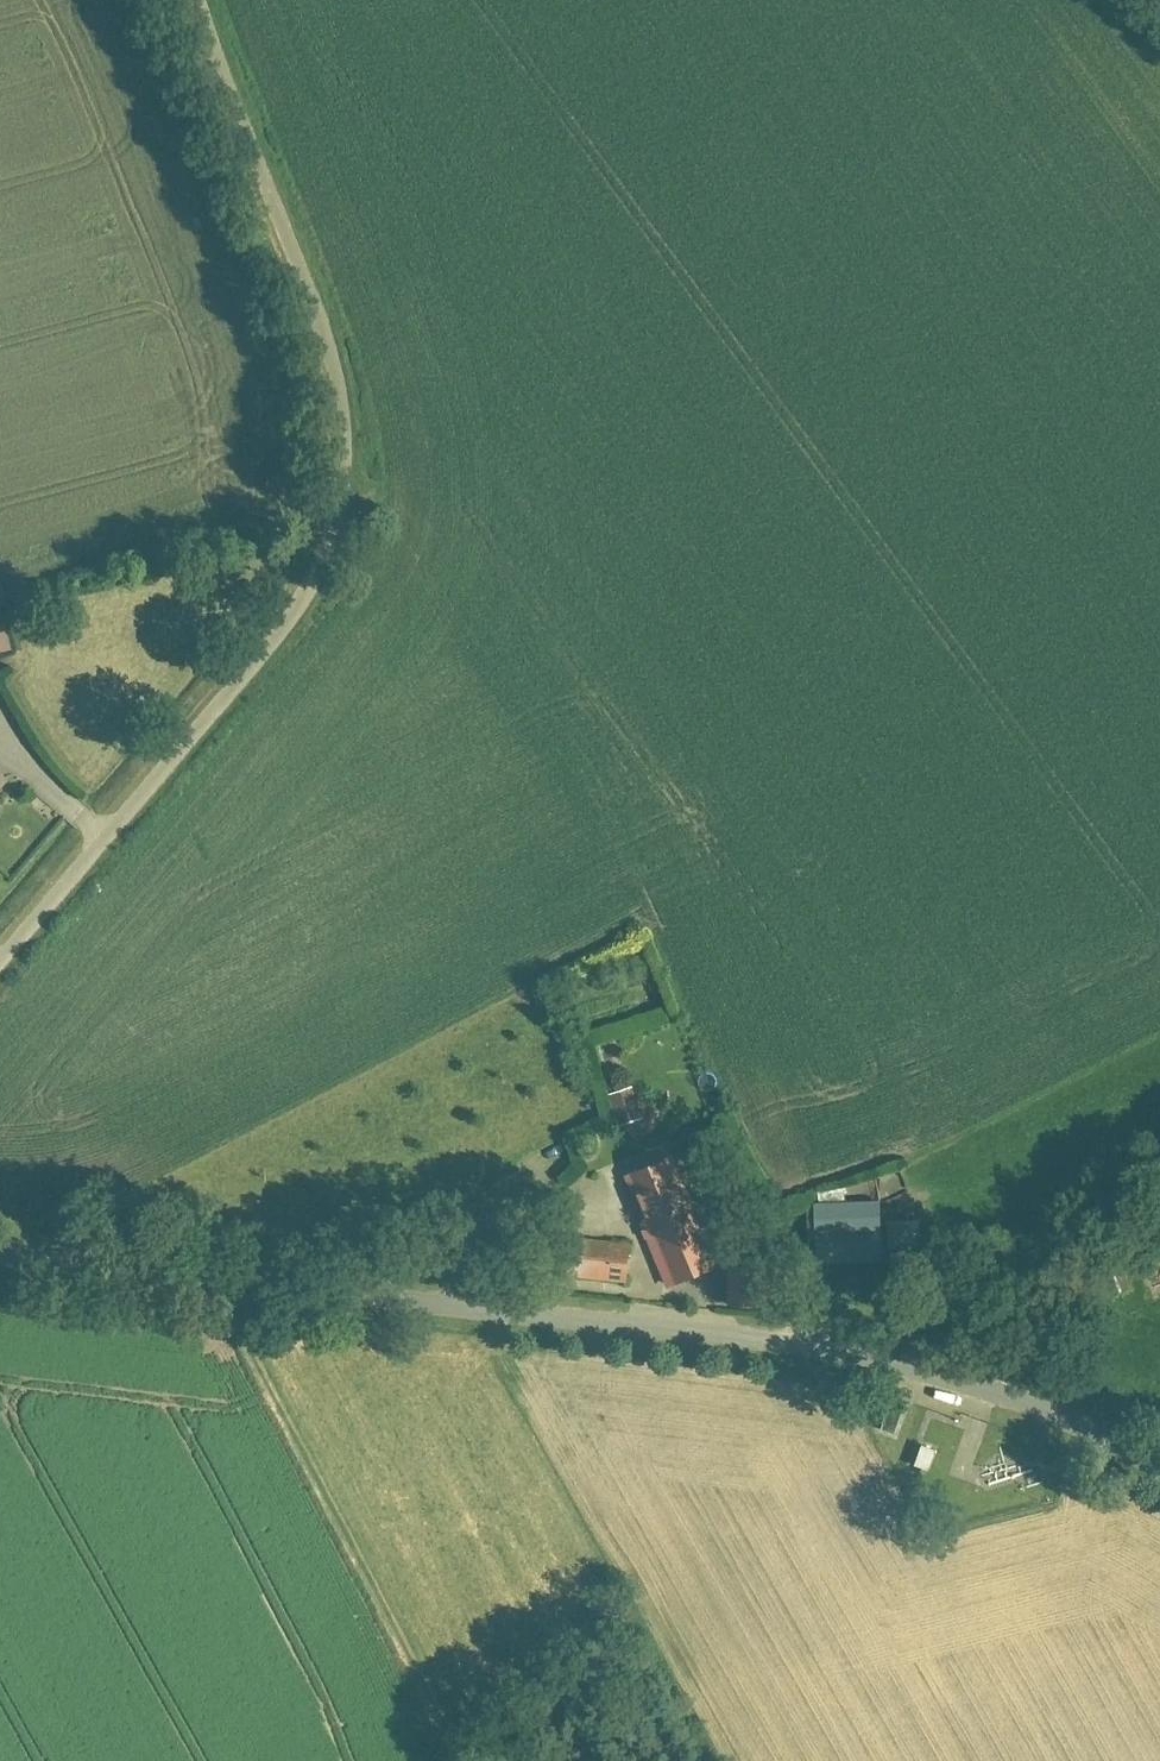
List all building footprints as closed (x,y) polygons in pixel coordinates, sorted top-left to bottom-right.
[(607,1087),(617,1122),(647,1114),(637,1079),(607,1087)] [(680,1156),(628,1175),(667,1281),(720,1261),(680,1156)] [(826,1201),(826,1236),(882,1236),(882,1201),(826,1201)] [(568,1236),(563,1278),(626,1285),(631,1243),(568,1236)] [(724,1256),(723,1304),(764,1305),(765,1257),(724,1256)]
